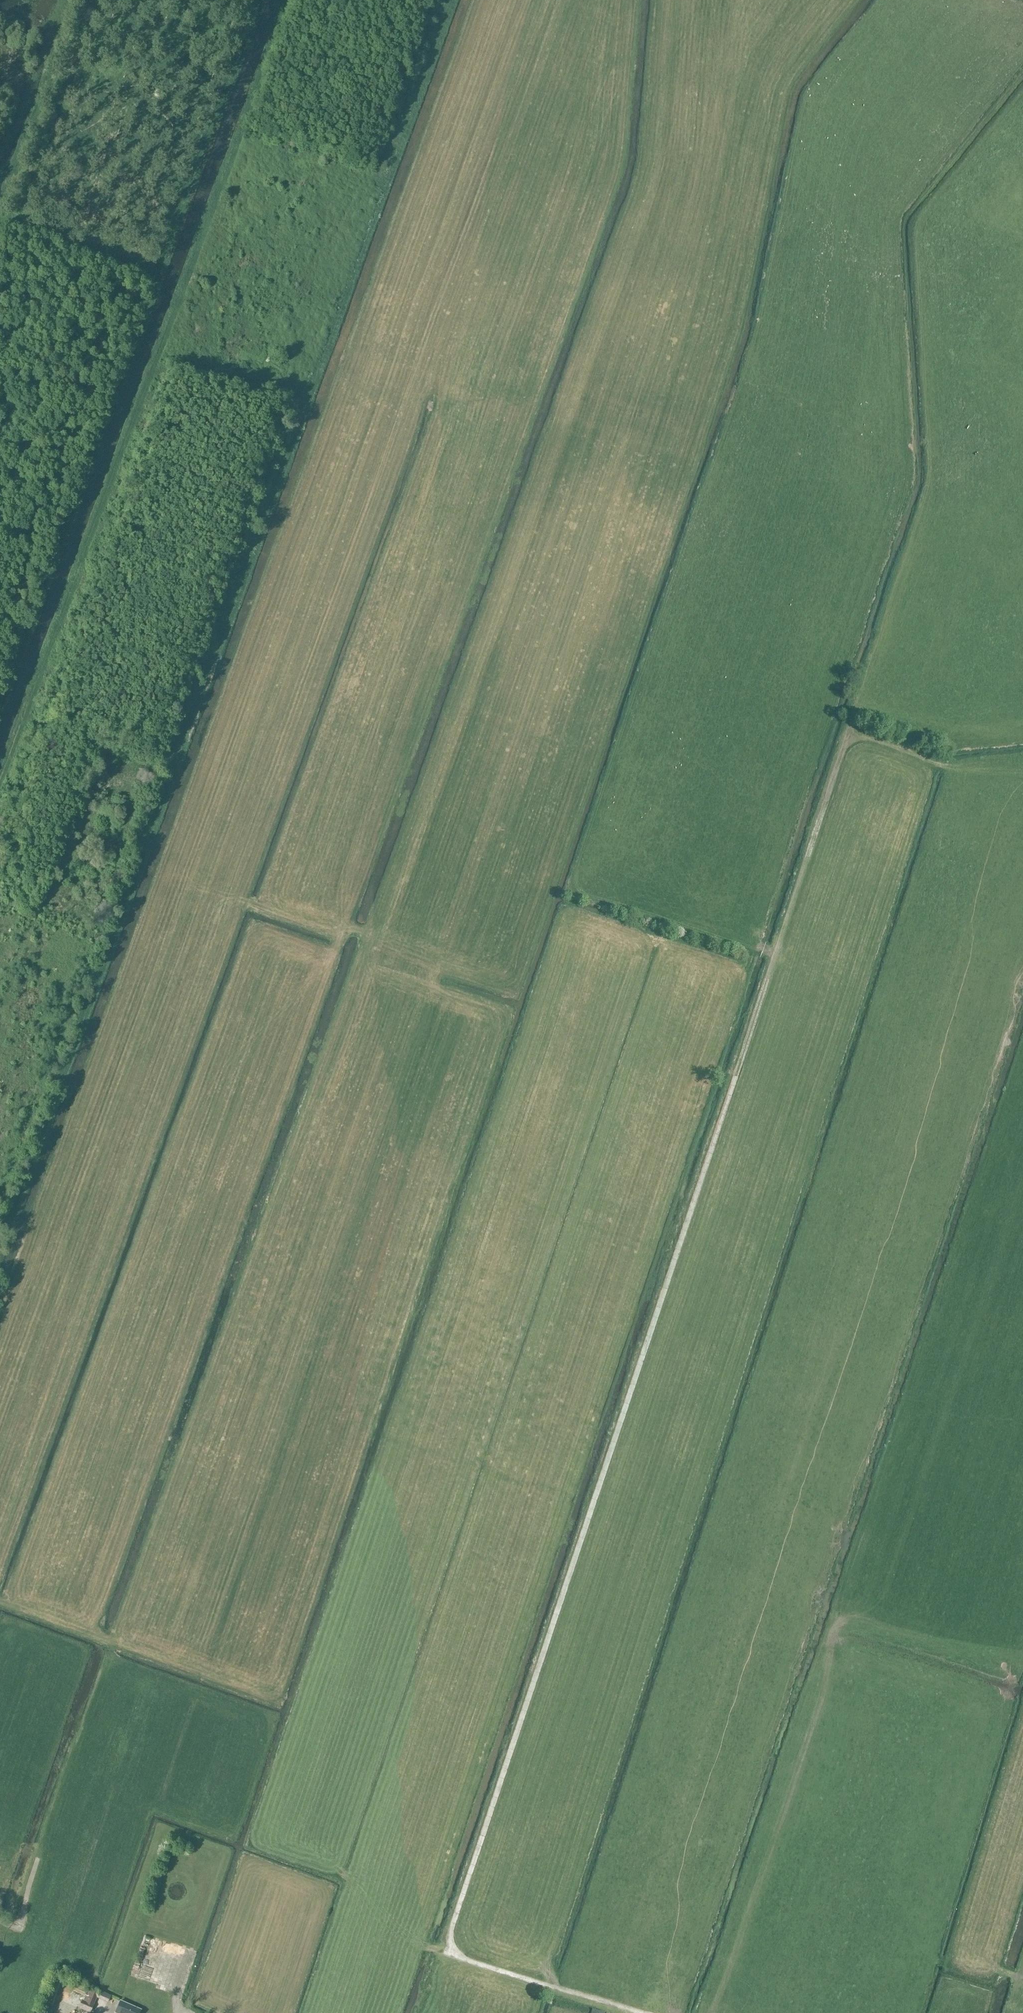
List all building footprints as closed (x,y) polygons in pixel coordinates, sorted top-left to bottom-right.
[(111,1996),(101,1992),(98,1999),(108,2003),(111,1996)] [(141,2010),(120,2000),(115,2012),(140,2012),(141,2010)]
